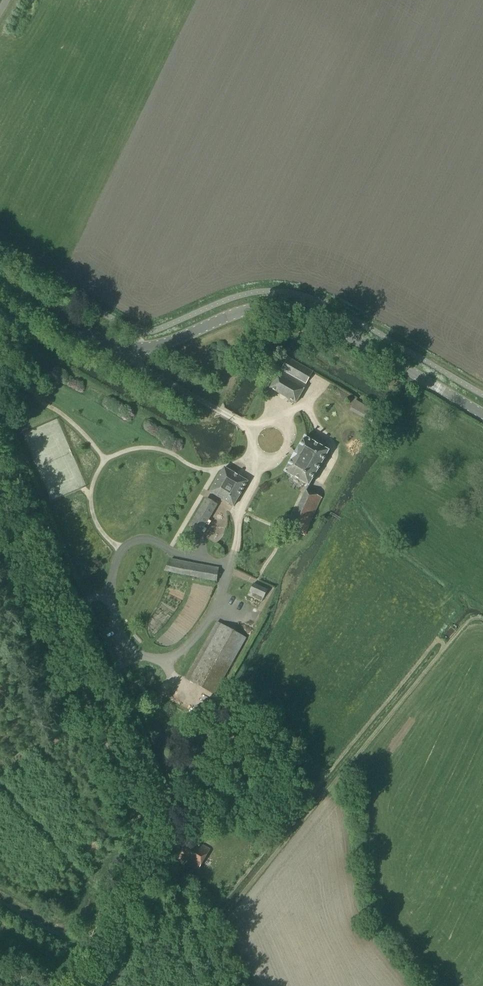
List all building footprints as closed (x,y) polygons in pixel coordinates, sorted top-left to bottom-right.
[(312,372),(288,358),(281,371),(279,371),(269,388),(295,404),(306,386),(304,385),(312,372)] [(309,486),(328,452),(303,438),(284,473),(309,486)] [(233,507),(247,482),(224,469),(210,493),(233,507)] [(305,536),(322,498),(305,490),(288,529),(305,536)] [(200,534),(217,505),(206,499),(189,528),(200,534)] [(261,602),(267,590),(254,584),(248,596),(261,602)] [(214,695),(246,638),(221,624),(189,681),(214,695)] [(197,871),(209,849),(188,836),(175,858),(197,871)]
